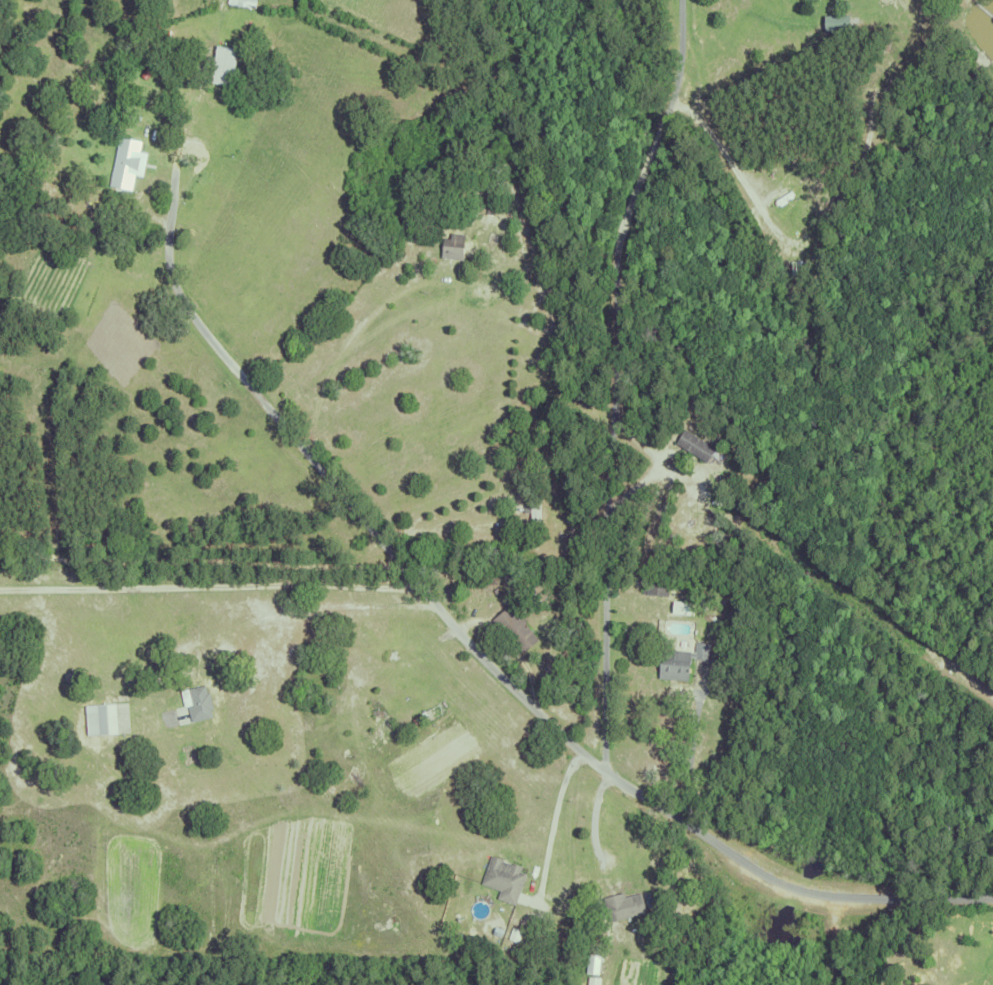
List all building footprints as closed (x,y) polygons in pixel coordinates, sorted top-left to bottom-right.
[(226,5),(227,0),(254,0),(253,8),(226,5)] [(852,16),(828,17),(829,32),(852,31),(852,16)] [(216,84),(236,87),(242,49),(222,46),(216,84)] [(223,59),(220,80),(211,78),(216,47),(219,47),(219,51),(231,53),(230,60),(223,59)] [(109,175),(117,137),(140,141),(132,179),(109,175)] [(793,193),(780,211),(766,201),(787,174),(800,184),(805,189),(798,198),(793,193)] [(485,213),(487,199),(495,200),(493,214),(485,213)] [(461,259),(439,257),(441,237),(448,238),(448,232),(463,234),(462,242),(472,243),(471,253),(461,252),(461,259)] [(676,447),(711,460),(717,445),(682,432),(676,447)] [(529,528),(529,499),(539,499),(539,528),(529,528)] [(643,594),(645,582),(661,584),(659,595),(643,594)] [(528,589),(534,584),(545,597),(539,602),(528,589)] [(698,602),(676,602),(676,614),(698,615),(698,602)] [(519,616),(525,623),(523,625),(536,640),(518,658),(485,623),(505,604),(518,618),(519,616)] [(693,660),(693,658),(688,658),(686,681),(656,678),(659,653),(672,654),(672,649),(692,651),(694,641),(710,643),(708,661),(693,660)] [(187,703),(190,703),(188,689),(205,685),(211,718),(191,721),(187,703)] [(120,734),(120,704),(89,705),(90,735),(120,734)] [(666,856),(668,850),(674,852),(671,859),(666,856)] [(499,899),(520,905),(530,868),(492,857),(484,885),(502,890),(499,899)] [(516,898),(516,889),(561,891),(561,900),(516,898)] [(639,890),(644,909),(607,918),(601,894),(621,889),(622,894),(639,890)]
